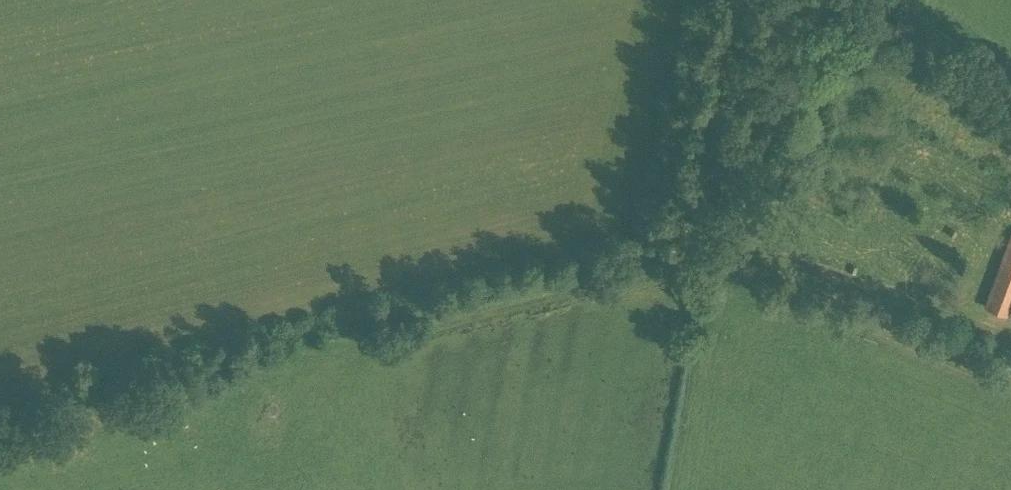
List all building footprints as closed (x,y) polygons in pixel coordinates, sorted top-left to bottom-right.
[(984,309),(1010,318),(1010,231),(984,309)]
